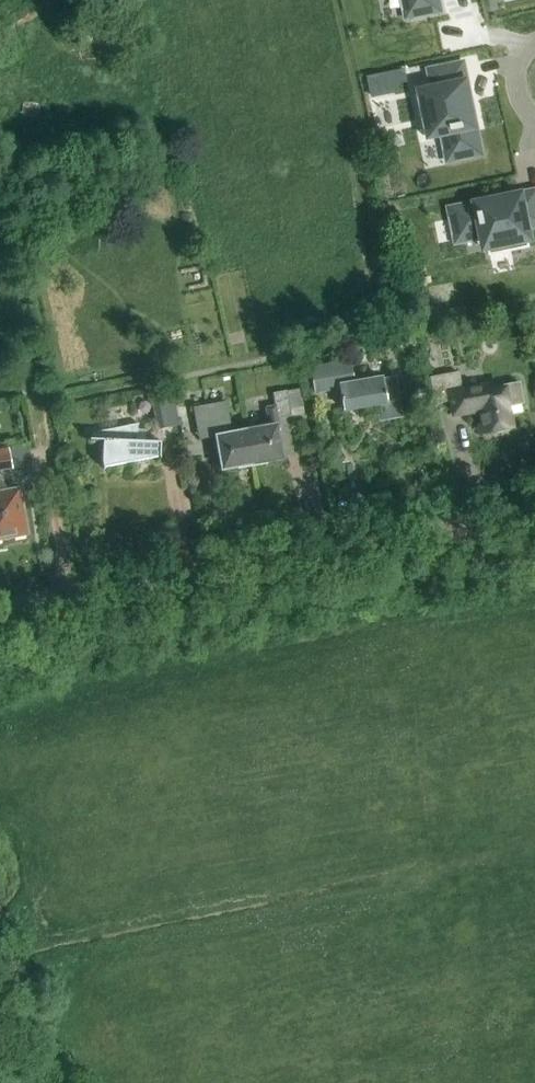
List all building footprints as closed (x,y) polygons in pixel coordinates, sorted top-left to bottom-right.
[(406,21),(446,13),(443,0),(402,0),(406,21)] [(433,94),(417,98),(425,139),(441,136),(447,164),(483,157),(464,63),(428,70),(433,94)] [(368,78),(372,100),(396,95),(395,87),(408,85),(406,71),(368,78)] [(450,198),(459,237),(486,232),(491,256),(531,247),(526,223),(534,221),(534,203),(530,181),(450,198)] [(381,422),(401,419),(394,379),(382,381),(382,380),(354,385),(350,362),(310,369),(315,394),(340,389),(344,412),(378,406),(381,422)] [(458,373),(445,376),(431,379),(436,405),(450,402),(453,417),(479,412),(484,434),(512,429),(508,406),(523,403),(519,383),(504,386),(505,389),(488,392),(487,386),(462,390),(458,373)] [(424,378),(412,380),(414,391),(425,389),(424,378)] [(179,425),(174,403),(174,404),(171,389),(150,394),(157,430),(179,425)] [(269,428),(246,432),(253,467),(267,464),(267,463),(282,460),(275,421),(278,420),(290,418),(285,392),(273,394),(275,407),(266,409),(269,428)] [(246,432),(232,435),(226,403),(193,410),(198,436),(212,433),(215,433),(223,471),(238,468),(238,470),(253,467),(246,432)] [(158,456),(161,442),(137,441),(139,423),(94,432),(93,433),(92,440),(103,441),(101,462),(102,468),(159,457),(158,456)] [(0,450),(0,472),(13,470),(9,448),(0,450)] [(2,536),(27,531),(18,490),(6,493),(4,485),(4,484),(3,483),(2,482),(1,482),(0,481),(0,538),(2,536)]
